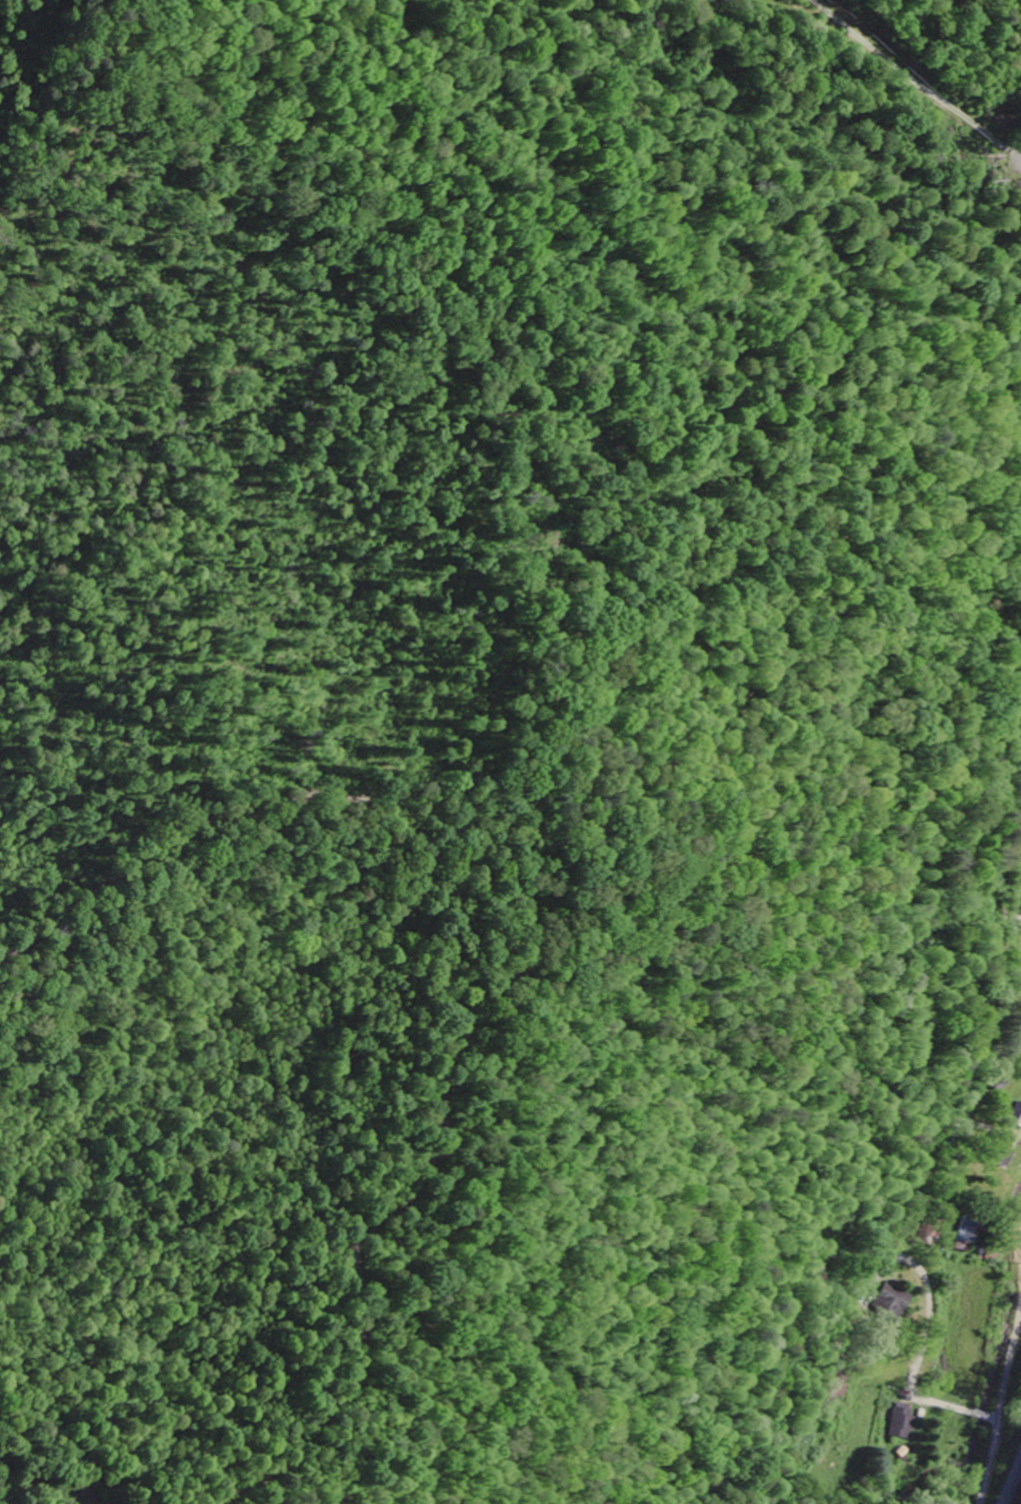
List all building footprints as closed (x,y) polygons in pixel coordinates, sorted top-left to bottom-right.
[(1019,1104),(1010,1121),(1020,1127),(1020,1105),(1019,1104)] [(994,1161),(1009,1169),(1017,1153),(1002,1145),(994,1161)] [(983,1224),(965,1221),(960,1251),(971,1253),(973,1244),(979,1246),(983,1224)] [(918,1406),(899,1403),(894,1437),(913,1440),(918,1406)]
